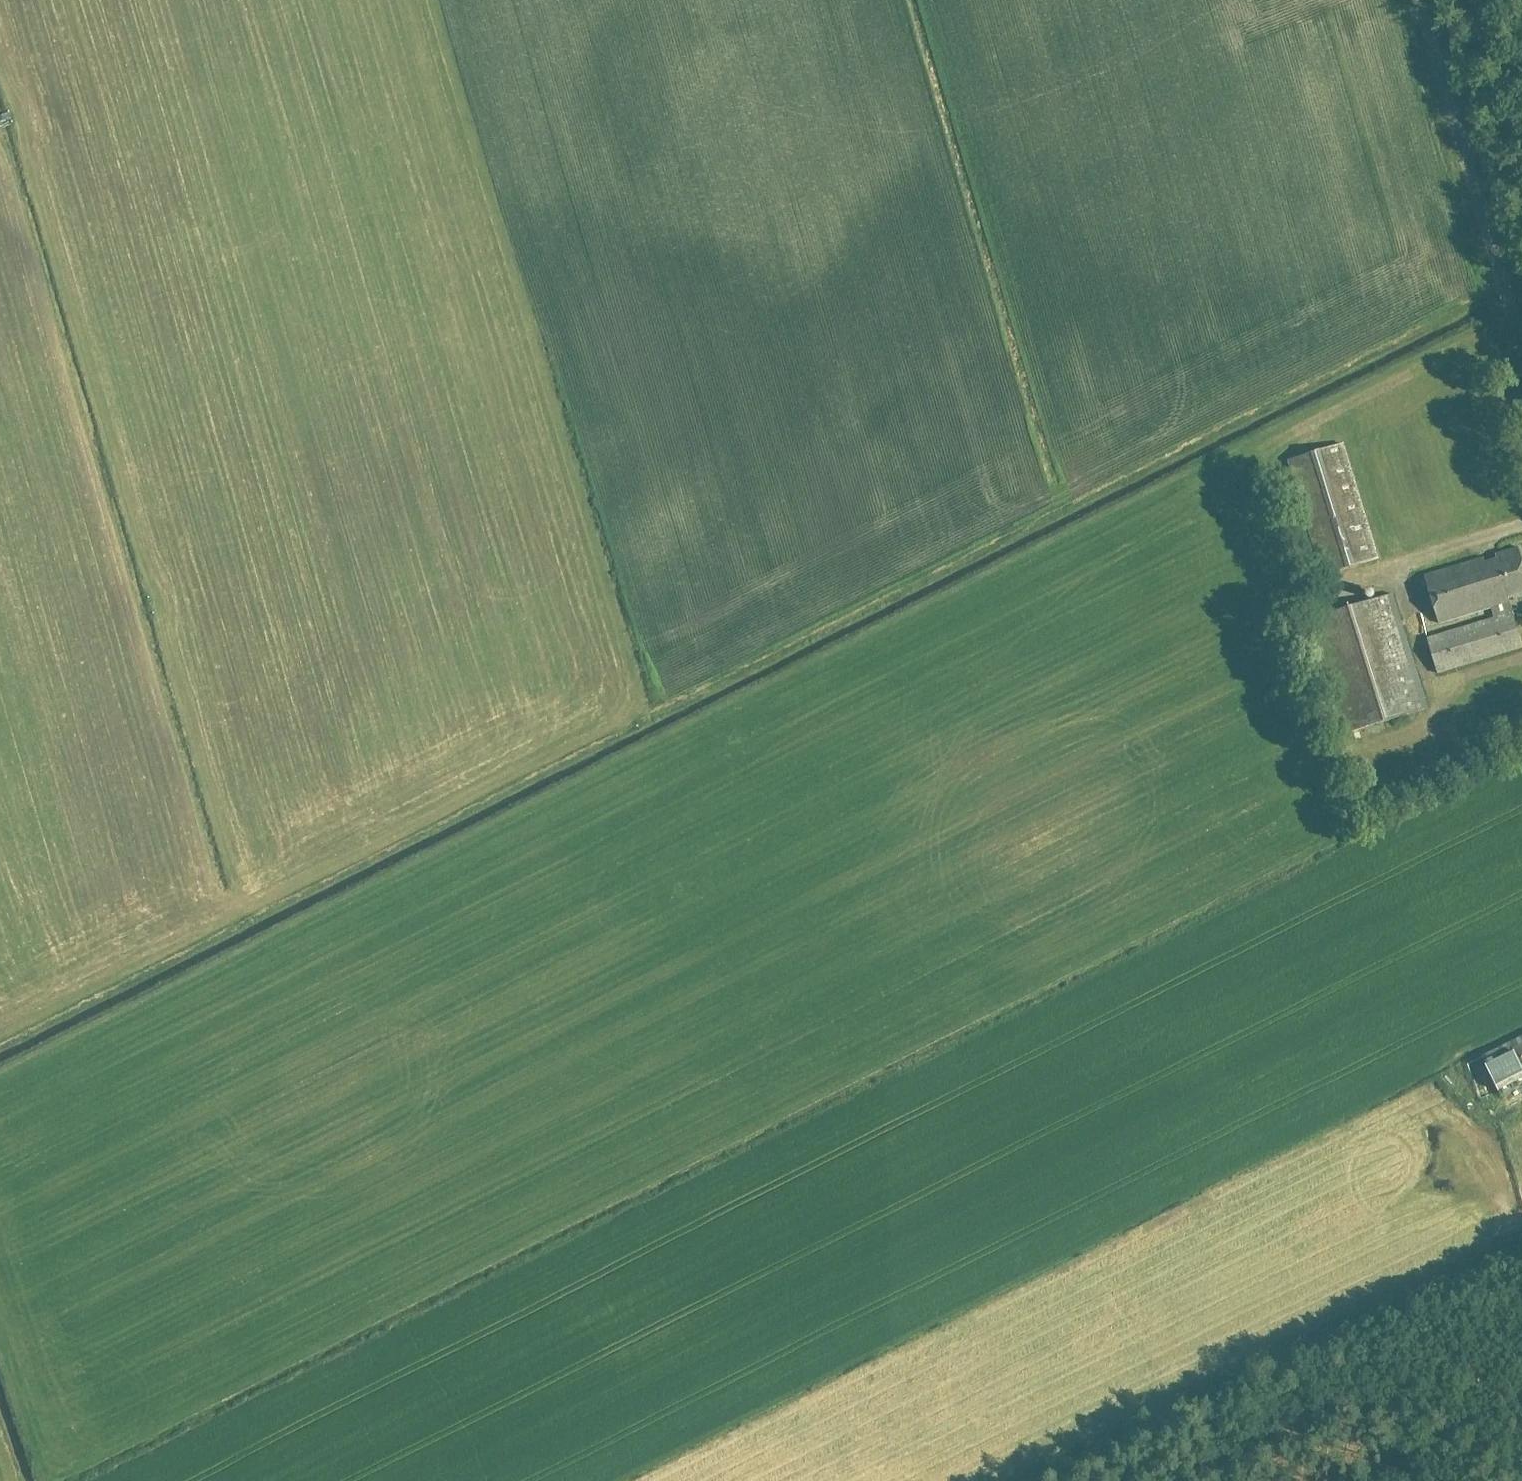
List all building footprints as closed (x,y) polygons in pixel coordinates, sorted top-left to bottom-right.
[(1322,576),(1379,558),(1344,444),(1287,461),(1322,576)] [(1521,593),(1521,561),(1518,548),(1425,576),(1439,624),(1510,602),(1508,598),(1521,593)] [(1341,736),(1429,708),(1393,594),(1305,622),(1341,736)] [(1521,648),(1521,643),(1513,613),(1427,639),(1438,674),(1521,648)] [(1511,1042),(1521,1065),(1521,1037),(1511,1042)] [(1521,1083),(1521,1065),(1511,1042),(1483,1055),(1501,1093),(1521,1083)]
